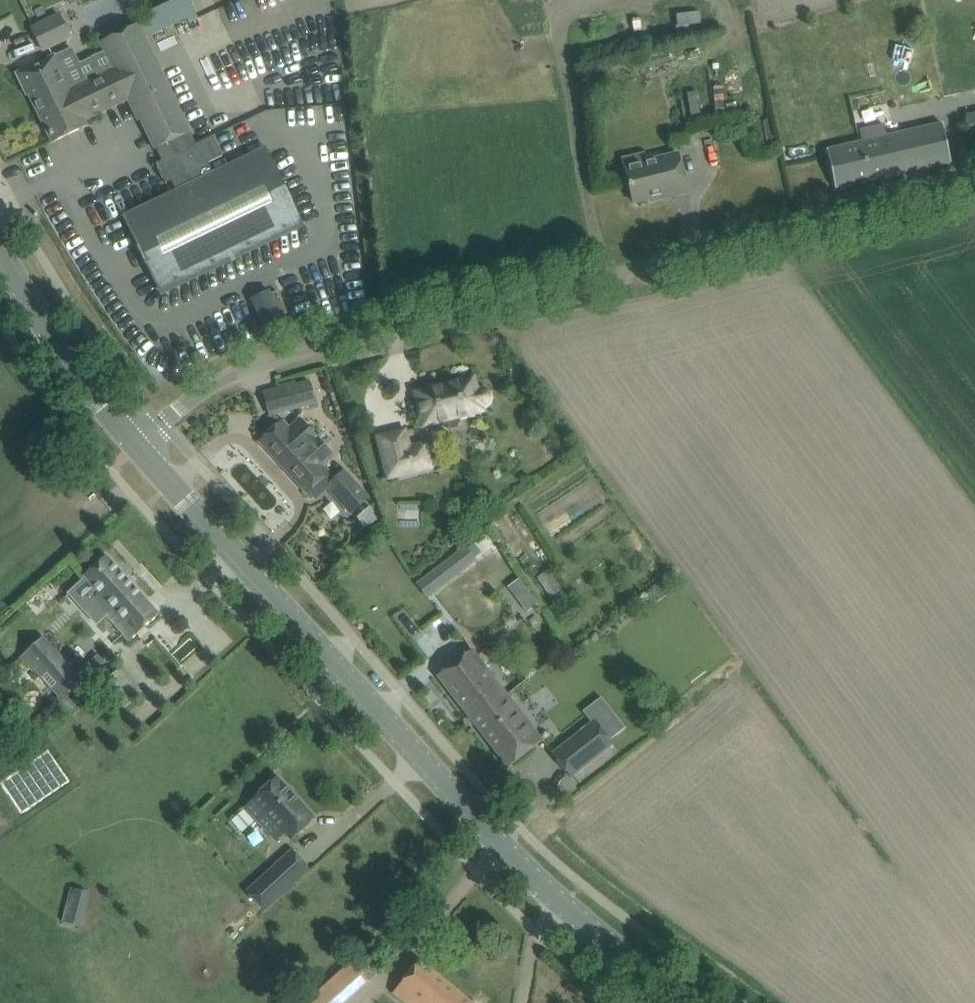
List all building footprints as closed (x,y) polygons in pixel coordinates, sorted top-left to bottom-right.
[(686,2),(690,26),(708,24),(704,0),(702,0),(686,2)] [(43,49),(73,36),(72,33),(81,30),(72,10),(62,14),(62,13),(33,25),(43,49)] [(304,223),(295,205),(269,149),(215,175),(209,163),(223,156),(213,136),(197,144),(146,39),(161,32),(154,17),(101,43),(113,68),(72,88),(56,54),(16,74),(27,96),(29,95),(52,143),(88,125),(86,121),(129,100),(138,120),(141,119),(155,149),(156,148),(162,161),(156,163),(166,184),(172,181),(178,193),(129,217),(165,290),(304,223)] [(967,117),(974,152),(974,151),(974,115),(967,117)] [(951,163),(947,143),(943,124),(880,138),(878,128),(855,133),(857,144),(827,150),(836,189),(951,163)] [(688,192),(683,172),(679,154),(625,167),(629,183),(634,203),(660,196),(661,199),(688,192)] [(277,291),(272,293),(282,315),(288,313),(277,291)] [(481,389),(477,390),(474,378),(417,392),(425,425),(437,422),(442,421),(443,426),(449,430),(456,428),(460,422),(459,417),(482,411),(481,406),(485,405),(489,402),(490,398),(489,393),(486,390),(481,389)] [(316,403),(314,397),(310,382),(264,394),(270,415),(316,403)] [(289,430),(282,422),(262,441),(261,440),(260,441),(307,492),(310,490),(317,498),(328,488),(336,481),(335,480),(334,481),(321,466),(333,455),(304,423),(301,420),(289,430)] [(409,448),(407,437),(405,430),(378,437),(388,477),(388,479),(389,478),(400,476),(432,467),(426,444),(409,448)] [(369,497),(352,479),(345,471),(335,480),(336,481),(328,488),(351,513),(369,497)] [(420,526),(421,504),(399,503),(398,525),(420,526)] [(364,528),(377,520),(370,506),(358,518),(360,521),(364,528)] [(465,544),(415,583),(427,598),(476,559),(465,544)] [(131,640),(145,628),(159,615),(106,556),(85,575),(87,577),(74,589),(74,593),(81,601),(85,601),(94,594),(95,595),(93,598),(131,640)] [(547,571),(536,578),(550,598),(561,590),(547,571)] [(527,577),(505,585),(515,616),(537,608),(527,577)] [(68,697),(84,683),(44,637),(20,657),(32,672),(38,667),(61,694),(57,697),(60,702),(55,706),(66,719),(67,721),(79,710),(78,709),(77,707),(68,697)] [(473,722),(509,694),(474,648),(454,664),(438,676),(473,722)] [(588,682),(610,709),(634,690),(612,663),(588,682)] [(524,755),(545,740),(509,694),(473,722),(509,767),(524,755)] [(553,754),(571,777),(613,744),(610,740),(625,728),(610,709),(595,721),(593,723),(553,754)] [(292,840),(315,819),(277,777),(254,799),(245,807),(276,841),(285,833),(292,840)] [(264,911),(295,883),(278,864),(247,892),(264,911)] [(85,925),(90,890),(70,887),(65,922),(85,925)] [(394,993),(406,1002),(471,1002),(420,961),(394,993)] [(307,1002),(344,1002),(347,1001),(330,982),(307,1002)]
